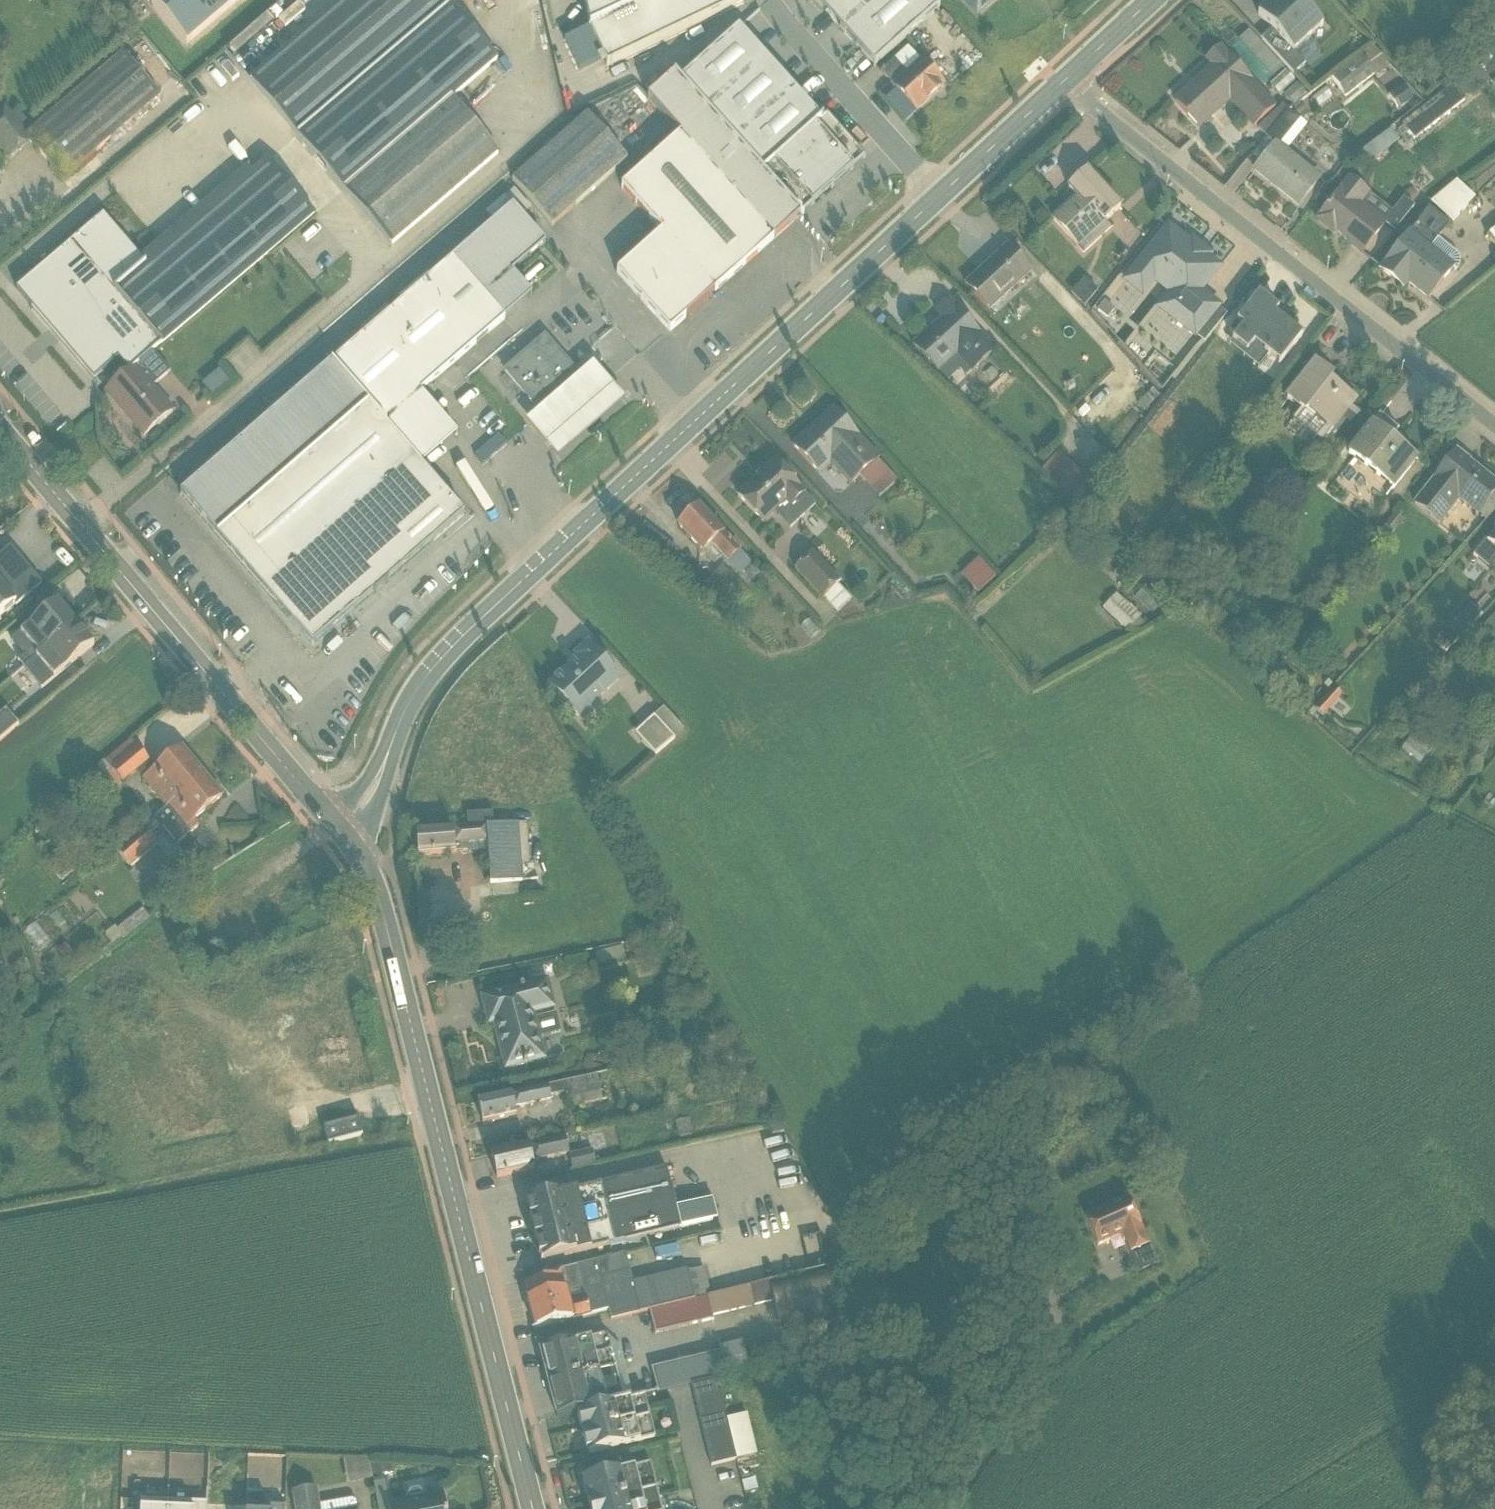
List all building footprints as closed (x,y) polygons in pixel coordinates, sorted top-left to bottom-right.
[(253,91),(388,252),(495,161),(449,106),(493,69),(446,13),(436,0),(357,0),(253,91)] [(446,13),(463,0),(436,0),(446,13)] [(584,39),(600,73),(737,8),(733,0),(576,0),(584,39)] [(809,7),(863,67),(932,5),(927,0),(817,0),(809,7)] [(1006,0),(957,0),(980,24),(1006,0)] [(1316,28),(1292,0),(1267,0),(1247,17),(1282,58),(1316,28)] [(677,141),(773,243),(859,163),(823,124),(817,129),(736,44),(656,119),(677,141)] [(1247,130),(1271,108),(1216,48),(1198,64),(1202,69),(1167,101),(1196,133),(1225,106),(1247,130)] [(915,117),(943,90),(907,52),(878,79),(915,117)] [(1313,82),(1331,102),(1363,74),(1345,54),(1313,82)] [(125,62),(35,131),(71,177),(161,109),(125,62)] [(1459,67),(1439,86),(1453,100),(1473,82),(1459,67)] [(1494,96),(1494,71),(1475,82),(1486,101),(1494,96)] [(1269,94),(1278,110),(1293,102),(1284,86),(1269,94)] [(1390,149),(1453,104),(1442,88),(1379,133),(1390,149)] [(1385,111),(1401,108),(1397,89),(1381,92),(1385,111)] [(1296,97),(1301,109),(1318,101),(1312,90),(1296,97)] [(0,121),(0,144),(9,156),(30,140),(10,113),(0,121)] [(593,119),(515,187),(552,229),(629,160),(593,119)] [(1375,131),(1346,155),(1359,169),(1388,145),(1375,131)] [(677,141),(617,191),(660,237),(611,283),(665,341),(773,243),(677,141)] [(1247,171),(1298,211),(1320,182),(1269,142),(1247,171)] [(308,227),(263,173),(140,277),(100,230),(21,296),(96,385),(114,370),(124,382),(149,360),(308,227)] [(1073,252),(1116,213),(1078,173),(1036,212),(1073,252)] [(1312,220),(1356,257),(1382,226),(1357,206),(1364,198),(1344,181),(1312,220)] [(1438,227),(1462,201),(1441,181),(1416,207),(1438,227)] [(503,221),(329,372),(415,471),(449,442),(415,404),(524,309),(503,284),(534,257),(503,221)] [(1150,310),(1190,342),(1216,310),(1198,295),(1218,270),(1162,224),(1114,283),(1137,301),(1148,287),(1161,297),(1150,310)] [(1376,270),(1420,304),(1447,268),(1403,234),(1376,270)] [(980,316),(1026,276),(1003,249),(957,289),(980,316)] [(1072,281),(1056,295),(1071,310),(1086,296),(1072,281)] [(1270,367),(1293,339),(1265,317),(1269,312),(1249,295),(1226,323),(1234,330),(1225,342),(1239,354),(1244,347),(1270,367)] [(945,396),(990,356),(943,304),(898,344),(945,396)] [(37,442),(89,405),(80,393),(62,406),(0,319),(0,390),(37,442)] [(544,347),(510,377),(540,411),(524,425),(557,463),(617,409),(586,375),(577,383),(544,347)] [(167,381),(149,360),(124,382),(101,400),(139,445),(171,419),(151,394),(167,381)] [(1278,398),(1326,435),(1351,403),(1303,365),(1278,398)] [(329,372),(181,501),(310,648),(458,520),(415,471),(329,372)] [(444,421),(461,414),(456,403),(439,411),(444,421)] [(843,503),(885,465),(835,410),(793,448),(843,503)] [(1390,494),(1413,463),(1362,426),(1339,457),(1390,494)] [(1494,488),(1494,487),(1446,452),(1405,507),(1434,528),(1453,504),(1473,518),(1494,488)] [(1030,473),(1063,500),(1078,482),(1045,455),(1030,473)] [(782,545),(820,510),(778,464),(740,498),(782,545)] [(714,569),(737,549),(704,512),(682,532),(714,569)] [(1478,540),(1491,553),(1494,549),(1494,521),(1478,540)] [(41,591),(31,579),(10,555),(0,564),(0,630),(41,591)] [(779,576),(823,617),(839,601),(795,559),(779,576)] [(967,562),(946,578),(960,596),(981,581),(967,562)] [(1110,564),(1097,575),(1104,584),(1117,572),(1110,564)] [(1116,598),(1131,585),(1125,578),(1110,591),(1116,598)] [(1130,590),(1117,602),(1134,620),(1147,607),(1130,590)] [(1086,620),(1114,632),(1123,612),(1094,600),(1086,620)] [(1468,627),(1480,641),(1494,629),(1494,617),(1489,610),(1468,627)] [(83,635),(65,611),(26,641),(44,665),(83,635)] [(83,635),(44,665),(61,686),(100,657),(83,635)] [(549,691),(583,727),(628,683),(593,648),(549,691)] [(639,761),(662,745),(644,719),(621,735),(639,761)] [(1385,754),(1403,769),(1418,750),(1399,735),(1385,754)] [(138,749),(103,779),(118,796),(153,766),(138,749)] [(147,789),(169,815),(209,781),(186,755),(147,789)] [(169,815),(189,838),(229,804),(209,781),(169,815)] [(496,889),(528,886),(522,827),(419,835),(422,865),(493,859),(496,889)] [(140,839),(119,860),(131,871),(152,850),(140,839)] [(34,923),(21,934),(38,956),(52,945),(34,923)] [(559,1038),(547,985),(473,1002),(491,1077),(544,1065),(539,1043),(559,1038)] [(470,1130),(544,1114),(540,1096),(466,1111),(470,1130)] [(322,1127),(328,1148),(361,1138),(355,1118),(322,1127)] [(483,1183),(559,1166),(555,1145),(478,1162),(483,1183)] [(528,1266),(604,1250),(592,1192),(516,1208),(528,1266)] [(1124,1259),(1143,1249),(1119,1203),(1075,1226),(1089,1253),(1114,1240),(1124,1259)] [(524,1335),(566,1324),(555,1282),(514,1293),(524,1335)] [(538,1390),(612,1372),(604,1340),(531,1357),(538,1390)] [(538,1390),(547,1425),(621,1407),(612,1372),(538,1390)] [(694,1471),(742,1462),(734,1418),(712,1422),(705,1387),(679,1392),(694,1471)] [(556,1464),(630,1446),(621,1407),(547,1425),(556,1464)] [(332,1470),(334,1488),(359,1484),(356,1466),(332,1470)] [(644,1467),(565,1486),(571,1508),(654,1508),(644,1467)] [(321,1493),(293,1498),(295,1508),(324,1508),(321,1493)] [(449,1495),(394,1505),(394,1508),(452,1508),(449,1495)]
